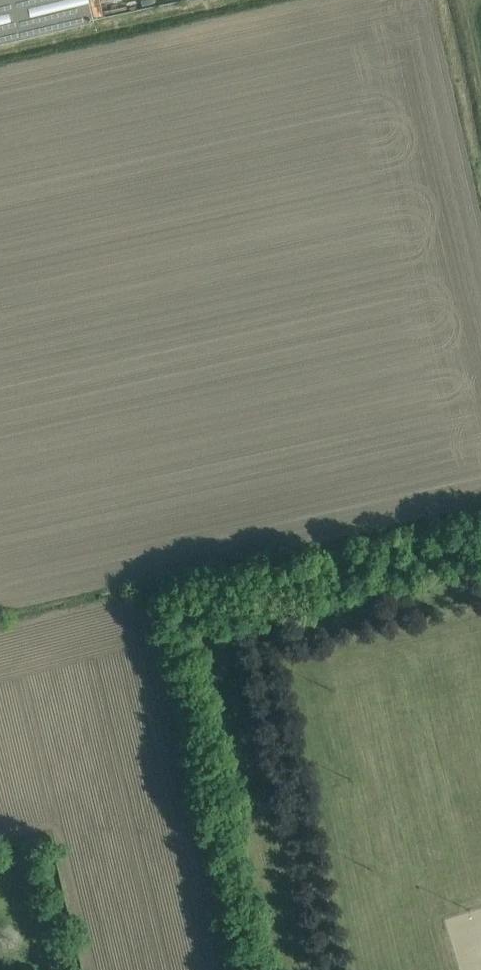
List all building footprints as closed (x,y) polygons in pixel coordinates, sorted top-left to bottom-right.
[(89,0),(0,0),(0,42),(94,19),(89,0)]
